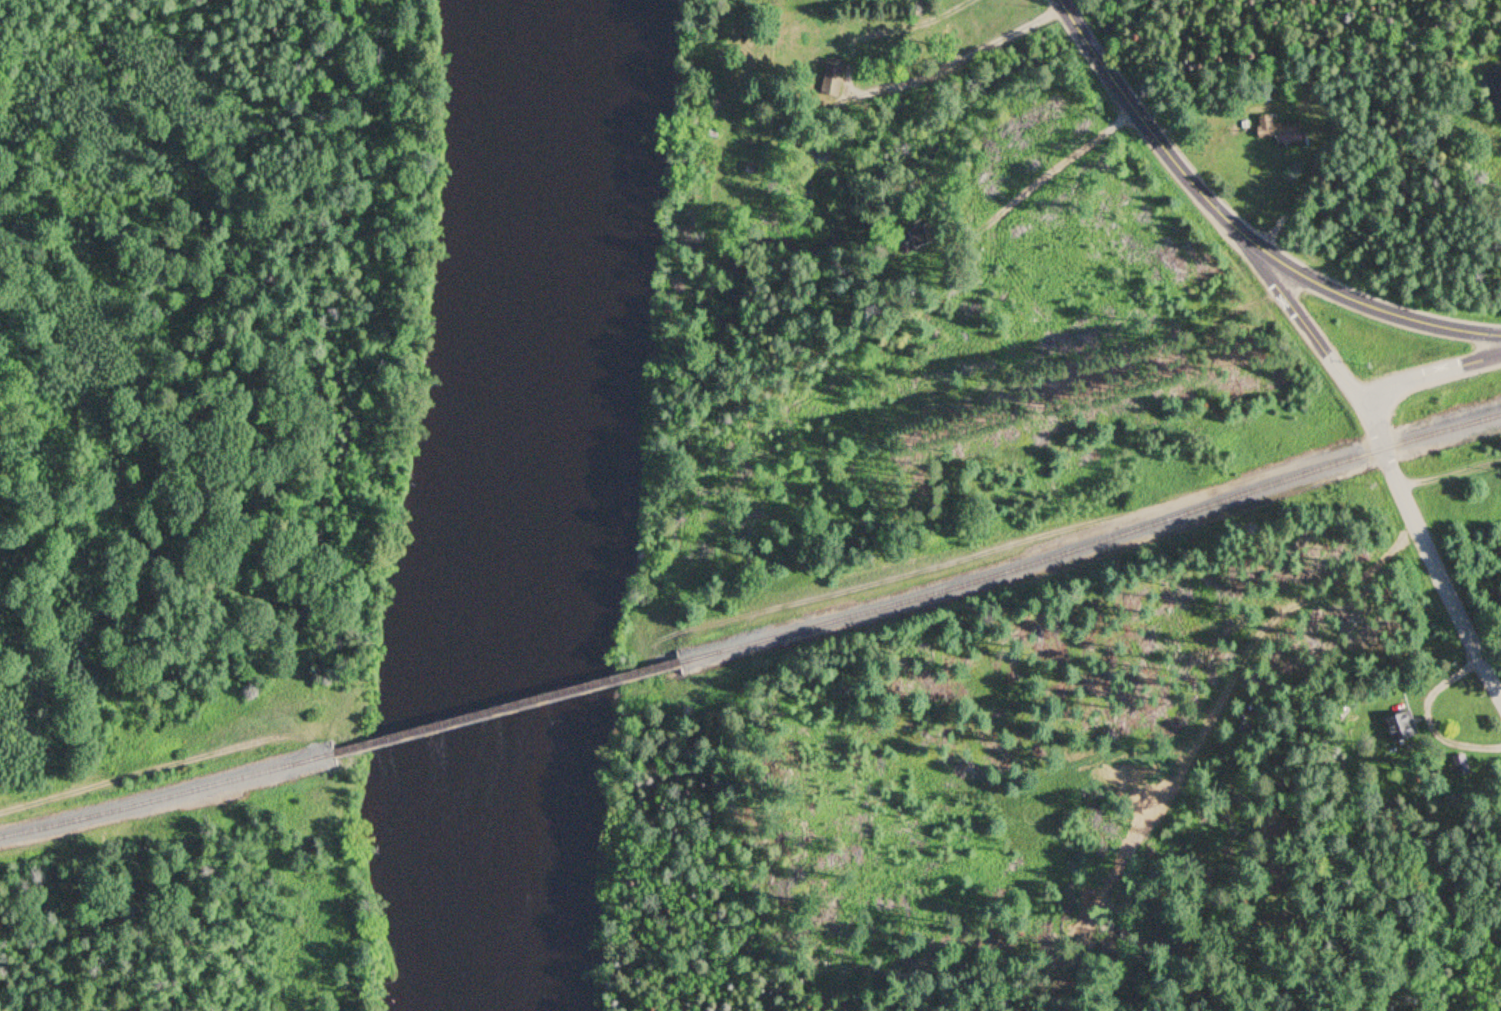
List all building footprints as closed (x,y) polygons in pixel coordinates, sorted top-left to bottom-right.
[(837,97),(840,68),(821,66),(818,95),(837,97)] [(1252,117),(1254,139),(1272,137),(1273,144),(1294,142),(1292,123),(1269,125),(1268,116),(1252,117)] [(1381,720),(1390,744),(1416,734),(1406,710),(1381,720)]
